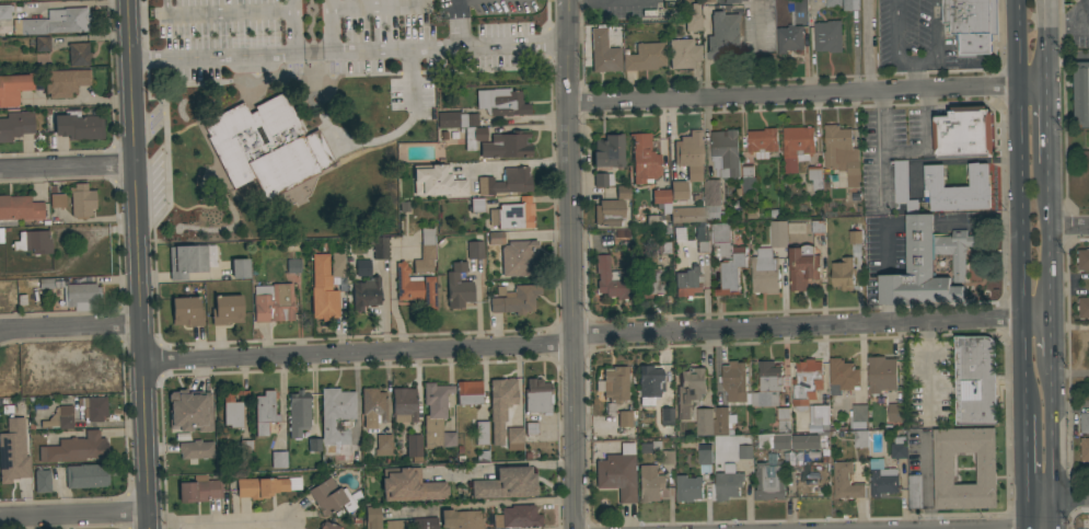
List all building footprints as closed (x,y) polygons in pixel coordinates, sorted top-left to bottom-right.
[(763,20),(762,0),(775,0),(775,19),(763,20)] [(795,12),(794,0),(807,0),(808,12),(795,12)] [(843,8),(843,0),(859,0),(859,8),(853,8),(853,11),(845,11),(844,8),(843,8)] [(942,23),(942,0),(996,0),(997,35),(990,35),(990,33),(950,34),(950,23),(942,23)] [(700,31),(684,31),(684,15),(691,15),(691,3),(699,3),(699,15),(700,15),(700,31)] [(10,20),(0,20),(0,5),(10,4),(10,7),(12,5),(12,13),(10,13),(10,20)] [(86,8),(86,13),(91,13),(92,21),(88,21),(88,23),(89,25),(89,27),(88,30),(88,32),(46,33),(46,34),(20,35),(20,33),(15,33),(14,21),(20,21),(19,20),(45,19),(45,20),(47,20),(47,10),(63,10),(63,9),(86,8)] [(740,59),(707,60),(706,36),(711,36),(710,15),(711,15),(711,11),(722,11),(722,14),(739,14),(740,59)] [(843,53),(830,53),(829,51),(814,51),(813,23),(827,23),(827,21),(841,20),(843,53)] [(803,49),(796,50),(795,50),(791,51),(790,50),(787,50),(787,54),(777,54),(777,28),(788,27),(788,25),(793,25),(793,26),(802,25),(803,49)] [(606,27),(607,48),(621,47),(622,71),(592,72),(590,28),(606,27)] [(49,36),(50,51),(35,51),(34,37),(49,36)] [(692,39),(693,46),(700,45),(702,61),(693,61),(693,68),(670,69),(669,39),(692,39)] [(89,53),(91,53),(91,58),(89,58),(89,66),(69,67),(68,47),(67,47),(67,45),(68,45),(68,44),(88,43),(89,53)] [(638,44),(638,43),(640,43),(640,44),(664,43),(665,66),(657,67),(657,70),(623,71),(622,56),(623,55),(623,49),(627,48),(628,55),(636,55),(635,44),(638,44)] [(1074,61),(1088,61),(1088,128),(1074,128),(1074,61)] [(48,93),(45,93),(45,81),(47,81),(47,71),(76,70),(90,70),(90,85),(77,87),(77,92),(70,93),(71,99),(48,100),(48,93)] [(15,107),(0,108),(0,76),(32,73),(33,90),(16,91),(18,105),(15,107)] [(510,89),(510,91),(520,91),(520,92),(521,92),(521,101),(522,101),(522,104),(529,104),(530,115),(521,115),(522,117),(517,117),(517,116),(511,116),(511,117),(506,117),(506,116),(489,116),(488,116),(485,111),(485,108),(476,110),(475,91),(493,90),(493,89),(510,89)] [(208,137),(202,126),(207,124),(206,120),(242,102),(248,114),(255,111),(253,107),(282,92),(303,134),(301,135),(302,137),(317,129),(334,163),(318,171),(320,173),(265,200),(253,179),(232,189),(206,138),(208,137)] [(935,119),(935,116),(948,115),(948,110),(950,110),(950,106),(984,105),(985,110),(988,108),(988,112),(992,112),(994,154),(989,154),(989,157),(938,159),(938,156),(936,156),(936,152),(935,152),(932,119),(935,119)] [(69,140),(68,136),(66,136),(66,137),(59,137),(59,136),(55,136),(54,115),(65,115),(63,112),(79,111),(80,116),(103,116),(103,139),(69,140)] [(477,114),(477,127),(474,127),(474,128),(486,127),(486,141),(474,141),(475,151),(465,151),(464,127),(437,128),(437,113),(465,112),(465,114),(477,114)] [(11,143),(0,144),(0,119),(7,118),(7,114),(20,113),(20,118),(33,117),(34,134),(21,134),(21,137),(11,137),(11,143)] [(824,125),(836,125),(836,126),(839,126),(839,129),(851,128),(853,149),(859,149),(859,161),(860,161),(860,182),(859,182),(859,188),(848,188),(847,182),(846,170),(837,170),(837,168),(824,168),(824,151),(825,151),(824,125)] [(803,127),(803,128),(814,127),(814,131),(813,131),(814,146),(815,146),(815,153),(812,153),(812,157),(810,157),(810,161),(798,161),(798,173),(785,174),(783,147),(784,147),(783,128),(803,127)] [(764,130),(764,128),(777,128),(777,143),(778,143),(778,151),(769,152),(769,159),(755,160),(755,152),(753,152),(753,154),(750,154),(750,152),(748,152),(748,145),(748,131),(764,130)] [(737,177),(737,180),(732,180),(732,177),(727,177),(727,180),(723,180),(723,177),(720,179),(720,169),(719,169),(719,159),(711,160),(710,131),(727,131),(727,130),(737,129),(738,135),(740,177),(737,177)] [(511,135),(511,130),(529,130),(529,138),(525,139),(525,143),(528,143),(528,145),(531,145),(531,158),(479,158),(479,143),(490,142),(490,135),(511,135)] [(673,141),(680,141),(680,137),(688,136),(688,130),(702,130),(702,140),(700,140),(702,161),(703,161),(703,165),(700,165),(702,182),(687,183),(686,166),(676,166),(676,165),(674,165),(673,141)] [(624,168),(613,168),(613,166),(592,166),(592,152),(594,151),(594,139),(604,139),(604,135),(618,135),(618,134),(623,134),(624,168)] [(650,151),(654,151),(654,154),(660,154),(660,176),(658,176),(658,177),(656,177),(656,180),(652,180),(652,183),(645,183),(645,184),(633,184),(632,150),(633,150),(633,136),(628,137),(628,134),(650,134),(650,151)] [(906,203),(899,203),(899,208),(894,208),(894,161),(908,160),(908,200),(918,199),(918,214),(906,214),(906,203)] [(930,189),(925,189),(924,165),(943,164),(945,187),(970,186),(969,163),(980,163),(980,164),(988,164),(989,185),(990,185),(992,209),(930,211),(930,189)] [(450,164),(451,181),(466,180),(466,184),(467,184),(467,193),(466,193),(466,196),(448,197),(448,194),(414,196),(413,165),(450,164)] [(753,165),(753,177),(756,177),(757,193),(742,193),(742,179),(742,165),(753,165)] [(494,195),(478,196),(477,177),(494,176),(494,182),(501,182),(501,181),(503,181),(503,169),(522,168),(522,166),(528,166),(528,172),(528,175),(530,175),(531,192),(494,193),(494,195)] [(822,191),(812,191),(812,180),(808,180),(808,166),(822,166),(822,191)] [(593,173),(607,173),(607,174),(613,174),(613,186),(607,186),(607,187),(593,187),(593,173)] [(720,211),(721,211),(721,220),(706,220),(705,180),(720,180),(720,211)] [(685,181),(686,199),(670,200),(670,182),(685,181)] [(73,192),(73,184),(86,183),(86,191),(94,191),(95,210),(91,210),(91,215),(90,215),(91,217),(86,217),(86,219),(76,219),(76,217),(71,218),(70,192),(73,192)] [(616,186),(629,186),(629,199),(616,199),(616,186)] [(669,189),(670,208),(704,207),(704,221),(670,223),(670,214),(662,215),(662,204),(651,205),(651,191),(669,189)] [(63,194),(65,208),(50,208),(50,195),(63,194)] [(15,226),(0,226),(0,196),(9,195),(9,196),(30,196),(30,203),(43,202),(44,219),(43,219),(43,221),(49,221),(49,226),(36,226),(36,219),(15,220),(15,226)] [(520,204),(519,196),(531,196),(531,204),(528,204),(529,216),(532,216),(533,228),(497,230),(497,226),(489,226),(488,209),(499,209),(498,205),(520,204)] [(484,212),(471,214),(470,198),(483,198),(484,212)] [(623,200),(624,220),(621,220),(621,218),(618,218),(618,227),(603,227),(603,225),(594,225),(593,206),(599,206),(599,200),(623,200)] [(907,275),(906,228),(906,215),(932,214),(932,227),(934,237),(952,235),(952,230),(964,230),(964,235),(976,235),(976,246),(966,246),(966,254),(965,254),(966,275),(965,275),(965,280),(953,280),(953,275),(952,275),(952,255),(934,255),(934,278),(950,277),(951,286),(957,286),(957,301),(913,302),(913,304),(879,304),(879,275),(907,275)] [(659,215),(659,221),(664,220),(665,225),(670,225),(671,234),(659,234),(659,225),(646,226),(646,216),(659,215)] [(825,220),(825,233),(811,233),(811,220),(825,220)] [(772,248),(771,221),(787,221),(787,248),(772,248)] [(848,231),(850,231),(850,223),(860,222),(860,231),(861,231),(861,245),(861,248),(851,248),(851,246),(850,246),(850,244),(849,244),(848,231)] [(715,289),(721,289),(720,263),(723,263),(723,260),(726,260),(726,256),(715,256),(715,254),(710,254),(710,243),(711,243),(710,225),(730,223),(730,230),(729,230),(730,245),(732,245),(732,248),(745,246),(746,267),(738,267),(740,295),(715,296),(715,289)] [(695,241),(695,238),(694,238),(694,234),(695,234),(694,227),(708,226),(709,253),(697,253),(696,241),(695,241)] [(435,261),(432,261),(432,275),(413,275),(413,261),(421,261),(420,227),(433,227),(435,261)] [(686,242),(674,242),(673,228),(685,228),(686,242)] [(48,230),(48,239),(51,238),(51,254),(32,254),(32,251),(12,251),(12,242),(19,241),(18,232),(48,230)] [(488,232),(503,232),(503,244),(488,245),(488,232)] [(387,260),(373,260),(372,246),(370,246),(369,239),(372,239),(372,238),(387,238),(387,260)] [(483,241),(484,258),(467,260),(466,242),(483,241)] [(537,241),(537,249),(531,249),(531,253),(537,253),(538,276),(501,277),(500,249),(508,241),(537,241)] [(670,242),(671,254),(658,254),(658,242),(670,242)] [(820,279),(812,279),(812,281),(808,281),(808,291),(790,291),(789,249),(801,249),(801,246),(803,245),(807,244),(810,245),(814,246),(814,255),(820,255),(820,279)] [(208,273),(186,273),(187,280),(170,281),(169,248),(207,245),(208,273)] [(772,248),(772,257),(778,257),(778,267),(779,289),(778,289),(778,294),(766,295),(766,292),(752,294),(752,289),(753,289),(752,267),(751,267),(751,257),(757,256),(756,249),(772,248)] [(1077,250),(1088,250),(1088,270),(1078,271),(1077,250)] [(331,273),(331,257),(332,257),(332,253),(344,253),(344,273),(331,273)] [(328,254),(328,276),(331,276),(331,291),(337,291),(338,318),(336,318),(336,319),(331,319),(331,322),(321,322),(321,319),(316,319),(315,318),(311,318),(311,287),(312,287),(312,254),(328,254)] [(594,255),(607,255),(609,272),(618,272),(629,272),(630,299),(616,299),(616,297),(605,298),(605,294),(596,294),(596,281),(598,281),(598,274),(595,274),(594,255)] [(853,268),(856,268),(857,276),(854,276),(854,286),(832,286),(832,263),(843,263),(842,257),(853,257),(853,268)] [(248,278),(231,279),(231,260),(248,258),(248,278)] [(300,260),(300,273),(286,273),(286,260),(300,260)] [(356,277),(355,261),(370,260),(370,276),(356,277)] [(435,311),(424,311),(424,303),(418,303),(417,300),(396,301),(395,263),(399,263),(399,261),(404,261),(404,263),(406,263),(406,267),(407,267),(409,268),(409,273),(407,275),(406,275),(406,278),(433,277),(435,311)] [(445,272),(451,272),(451,263),(466,262),(466,268),(467,268),(467,272),(459,273),(459,283),(472,281),(472,289),(474,289),(474,296),(473,296),(473,302),(472,302),(472,303),(467,303),(467,302),(463,302),(463,308),(456,308),(456,309),(450,310),(450,309),(448,309),(445,272)] [(674,274),(685,273),(685,271),(692,271),(692,267),(697,266),(697,274),(702,274),(702,283),(702,292),(692,294),(692,297),(690,297),(690,300),(686,300),(686,297),(674,297),(674,274)] [(661,268),(662,285),(663,285),(663,295),(661,295),(662,297),(656,297),(656,295),(654,295),(654,298),(652,298),(652,301),(649,301),(649,299),(640,299),(640,294),(637,294),(637,274),(642,274),(642,269),(661,268)] [(380,306),(367,306),(367,307),(362,307),(362,311),(352,312),(351,283),(363,283),(363,280),(372,280),(372,277),(380,277),(380,306)] [(53,278),(54,289),(38,290),(38,279),(53,278)] [(95,284),(95,287),(100,287),(100,299),(96,299),(96,303),(95,303),(95,311),(73,311),(73,307),(66,308),(66,307),(63,307),(62,286),(65,286),(65,285),(95,284)] [(254,306),(253,306),(253,295),(254,295),(253,287),(267,286),(267,285),(271,285),(292,284),(292,297),(293,297),(294,302),(293,302),(293,308),(294,308),(294,311),(293,313),(293,321),(254,323),(254,306)] [(541,285),(541,295),(535,295),(535,299),(533,299),(534,311),(524,312),(524,315),(515,315),(515,312),(490,313),(489,298),(514,297),(513,286),(541,285)] [(16,306),(16,296),(25,296),(25,306),(16,306)] [(241,296),(242,323),(229,323),(229,325),(211,325),(210,309),(215,309),(213,297),(241,296)] [(198,297),(199,309),(202,309),(204,326),(186,327),(186,325),(172,325),(171,298),(198,297)] [(1078,297),(1088,297),(1088,319),(1078,319),(1078,297)] [(997,424),(957,425),(954,337),(986,336),(989,337),(993,338),(995,342),(996,345),(997,424)] [(897,390),(881,391),(881,394),(868,394),(868,389),(869,389),(868,363),(867,357),(885,357),(885,359),(896,359),(897,390)] [(822,376),(823,376),(823,390),(816,390),(816,400),(809,400),(809,406),(792,406),(792,399),(793,399),(793,386),(792,386),(792,379),(796,379),(796,363),(806,361),(806,358),(815,358),(815,361),(822,361),(822,376)] [(842,358),(842,360),(844,360),(844,363),(854,363),(854,369),(860,369),(860,387),(859,387),(859,390),(842,390),(842,395),(831,395),(830,358),(842,358)] [(746,393),(746,392),(748,402),(728,402),(728,393),(722,388),(722,366),(729,366),(729,360),(738,360),(738,363),(745,363),(746,393)] [(758,361),(774,361),(775,367),(781,367),(781,377),(783,377),(784,386),(781,386),(781,391),(778,392),(779,405),(751,406),(751,392),(757,392),(760,392),(758,361)] [(638,366),(650,366),(650,369),(661,369),(662,380),(663,380),(663,390),(659,390),(660,398),(653,398),(653,406),(640,406),(639,398),(638,398),(638,366)] [(622,401),(622,404),(614,404),(614,414),(606,414),(605,403),(613,403),(613,401),(609,401),(609,399),(603,399),(603,370),(612,370),(612,367),(627,367),(628,401),(622,401)] [(706,394),(702,394),(702,400),(692,400),(692,404),(693,404),(693,407),(691,407),(691,419),(677,419),(676,389),(684,389),(684,387),(680,387),(680,372),(686,371),(686,368),(705,368),(706,394)] [(517,405),(510,405),(510,407),(507,407),(507,422),(502,423),(502,429),(503,429),(503,435),(502,435),(502,446),(491,446),(490,423),(489,380),(506,380),(506,378),(512,378),(512,379),(515,379),(515,387),(517,405)] [(525,422),(524,390),(526,390),(526,384),(528,384),(528,383),(534,383),(534,379),(542,379),(542,383),(551,382),(551,395),(548,395),(548,404),(551,404),(551,412),(542,413),(537,422),(525,422)] [(455,382),(480,381),(482,404),(456,405),(455,382)] [(424,383),(435,383),(435,386),(454,386),(454,393),(445,393),(445,419),(441,419),(442,433),(454,433),(455,447),(442,447),(442,448),(425,449),(424,416),(428,416),(427,405),(424,405),(424,383)] [(338,388),(338,392),(355,392),(355,419),(337,419),(337,428),(349,428),(349,445),(338,445),(338,456),(323,456),(322,452),(308,452),(308,439),(322,439),(321,389),(338,388)] [(386,423),(384,423),(384,424),(381,424),(381,423),(375,423),(376,428),(363,429),(363,415),(361,415),(361,389),(375,388),(375,389),(378,389),(378,393),(385,392),(386,423)] [(416,389),(416,412),(416,422),(409,422),(409,423),(393,423),(393,415),(392,415),(392,393),(392,389),(416,389)] [(197,432),(197,428),(190,428),(190,432),(178,433),(178,428),(169,429),(167,391),(186,390),(186,392),(202,391),(202,393),(211,392),(212,432),(197,432)] [(310,427),(309,427),(309,438),(289,439),(288,394),(297,394),(297,390),(302,390),(302,393),(309,393),(310,427)] [(242,428),(230,428),(230,426),(223,426),(223,392),(233,392),(233,391),(248,391),(248,395),(233,395),(233,402),(242,402),(242,428)] [(263,396),(263,391),(274,391),(274,393),(277,392),(277,399),(274,399),(274,415),(279,415),(279,423),(267,423),(268,437),(255,437),(254,396),(263,396)] [(107,416),(104,416),(104,421),(102,421),(102,422),(84,423),(84,416),(81,416),(81,406),(77,407),(76,398),(106,396),(107,416)] [(867,404),(868,422),(866,422),(866,428),(853,429),(853,428),(849,428),(849,411),(851,411),(851,404),(867,404)] [(905,404),(906,423),(889,423),(888,404),(905,404)] [(39,427),(39,422),(47,421),(47,419),(55,412),(55,407),(58,407),(58,406),(71,405),(72,429),(58,429),(58,427),(53,427),(39,427)] [(729,436),(696,436),(696,426),(695,426),(694,423),(696,423),(696,409),(713,409),(713,419),(716,419),(715,407),(717,407),(717,406),(727,405),(727,407),(728,407),(729,436)] [(827,406),(829,432),(822,432),(821,426),(813,426),(812,406),(827,406)] [(790,432),(778,432),(778,421),(777,421),(777,409),(789,409),(790,432)] [(660,422),(660,410),(671,410),(671,422),(660,422)] [(630,411),(632,427),(617,428),(617,411),(630,411)] [(1080,413),(1088,413),(1088,434),(1080,434),(1080,413)] [(10,483),(0,483),(0,435),(7,434),(7,418),(23,418),(24,435),(24,440),(23,440),(24,458),(28,457),(30,476),(16,478),(16,476),(10,476),(10,483)] [(488,422),(488,445),(475,446),(475,422),(488,422)] [(537,442),(523,442),(523,435),(524,435),(524,423),(537,423),(537,442)] [(523,450),(507,450),(507,444),(506,428),(522,427),(523,450)] [(996,427),(998,508),(935,509),(934,429),(996,427)] [(38,447),(58,446),(58,439),(70,439),(70,438),(76,437),(76,439),(82,438),(82,439),(85,439),(84,430),(99,429),(100,438),(105,438),(105,444),(107,444),(108,458),(106,458),(106,459),(94,459),(94,458),(84,458),(84,461),(38,462),(38,447)] [(868,447),(854,447),(854,430),(868,430),(868,447)] [(790,436),(790,449),(774,449),(774,448),(757,448),(757,434),(774,434),(774,436),(790,436)] [(375,435),(391,435),(392,450),(391,450),(391,456),(374,457),(374,449),(376,449),(375,435)] [(421,463),(417,463),(417,458),(406,458),(406,435),(421,435),(421,463)] [(820,435),(820,436),(826,436),(826,448),(821,448),(821,449),(792,449),(792,435),(820,435)] [(891,444),(894,444),(894,437),(906,437),(906,444),(907,444),(907,459),(891,459),(891,444)] [(1080,438),(1088,438),(1088,462),(1080,462),(1080,438)] [(181,453),(178,453),(178,444),(193,442),(193,440),(200,440),(200,442),(212,441),(213,458),(181,460),(181,453)] [(660,451),(650,451),(650,441),(660,441),(660,451)] [(618,504),(617,488),(595,488),(595,461),(604,461),(604,456),(619,455),(619,444),(634,444),(635,504),(618,504)] [(713,464),(711,464),(711,473),(700,473),(700,464),(698,465),(698,445),(711,445),(713,464)] [(739,446),(752,446),(752,459),(739,459),(739,446)] [(287,469),(270,469),(270,452),(286,451),(287,469)] [(475,462),(475,452),(486,451),(487,462),(475,462)] [(660,451),(674,451),(674,464),(660,464),(660,451)] [(783,451),(793,452),(793,465),(783,465),(783,451)] [(869,459),(882,459),(882,470),(869,470),(869,459)] [(833,462),(853,461),(853,473),(848,473),(848,481),(850,481),(850,485),(865,485),(866,498),(834,498),(833,462)] [(723,473),(723,463),(735,463),(735,473),(744,473),(744,481),(743,481),(743,487),(739,487),(739,497),(729,497),(729,501),(726,501),(726,502),(717,502),(717,498),(716,498),(716,473),(723,473)] [(766,499),(766,501),(754,501),(754,491),(756,491),(756,479),(755,479),(755,471),(756,471),(756,463),(769,463),(769,465),(784,465),(785,499),(766,499)] [(81,465),(108,464),(109,474),(108,474),(109,485),(105,485),(105,487),(66,488),(65,467),(81,465)] [(637,465),(656,464),(656,472),(657,472),(657,475),(659,475),(659,476),(664,476),(664,488),(659,488),(659,501),(647,501),(647,503),(637,503),(637,465)] [(50,493),(35,494),(34,471),(35,471),(34,465),(40,465),(40,471),(49,470),(50,493)] [(471,481),(496,480),(496,469),(530,467),(530,474),(534,474),(534,484),(535,484),(535,486),(536,486),(537,495),(536,495),(536,496),(472,498),(471,481)] [(419,468),(420,483),(445,482),(445,486),(448,486),(448,496),(445,496),(445,499),(383,502),(383,493),(381,493),(381,479),(382,479),(382,469),(419,468)] [(896,470),(896,476),(897,476),(899,494),(892,494),(892,495),(888,495),(888,494),(879,494),(879,498),(870,498),(869,470),(896,470)] [(922,474),(923,508),(908,508),(907,475),(922,474)] [(178,503),(177,483),(193,483),(193,476),(206,475),(207,481),(221,480),(222,498),(208,499),(208,502),(178,503)] [(687,475),(687,479),(696,479),(696,478),(703,476),(703,499),(694,499),(694,503),(676,503),(676,475),(687,475)] [(329,476),(337,488),(338,487),(339,491),(345,487),(357,507),(347,514),(341,505),(338,507),(339,508),(332,513),(331,513),(323,517),(322,515),(322,516),(317,509),(317,508),(308,491),(329,476)] [(288,491),(287,479),(299,479),(300,491),(288,491)] [(235,480),(255,480),(273,480),(287,480),(287,492),(276,493),(276,494),(270,494),(270,497),(266,497),(266,499),(248,501),(248,498),(235,498),(235,480)] [(501,508),(511,508),(511,506),(534,505),(534,513),(536,513),(536,515),(541,515),(542,527),(501,528),(501,508)] [(380,507),(381,528),(365,528),(364,507),(380,507)] [(479,513),(480,513),(480,518),(482,518),(482,528),(449,528),(441,528),(440,510),(452,510),(452,513),(479,511),(479,513)] [(437,518),(437,528),(413,528),(413,519),(437,518)] [(324,520),(339,528),(319,528),(324,520)] [(412,520),(412,528),(385,528),(384,521),(412,520)]
